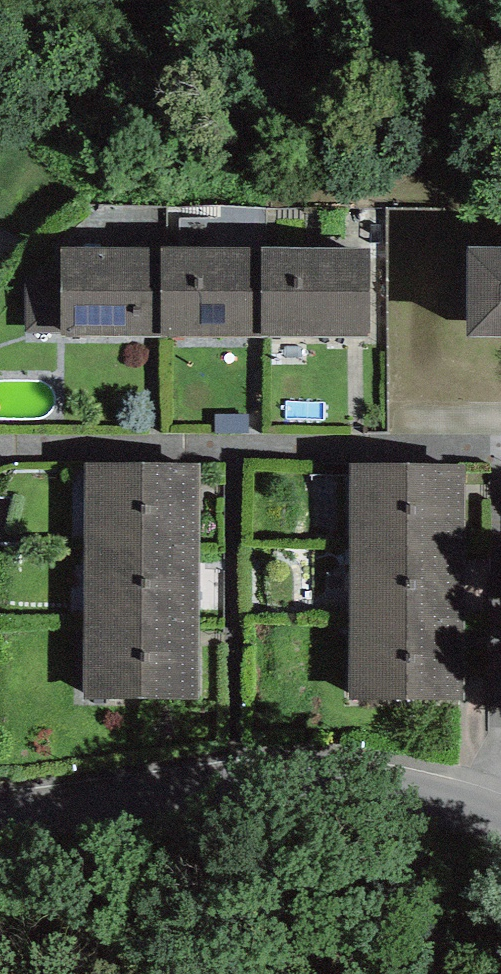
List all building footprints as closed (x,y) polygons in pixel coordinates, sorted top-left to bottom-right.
[(466,246),(465,336),(500,336),(500,247),(466,246)] [(159,334),(159,247),(61,247),(61,334),(159,334)] [(261,247),(159,247),(159,334),(261,334),(261,247)] [(370,247),(261,247),(261,334),(370,334),(370,247)] [(200,462),(86,462),(85,541),(199,541),(200,462)] [(462,463),(348,463),(348,542),(462,542),(462,463)] [(199,616),(199,541),(85,541),(85,616),(199,616)] [(461,617),(462,542),(348,542),(347,616),(461,617)] [(199,698),(199,616),(85,616),(85,698),(199,698)] [(461,699),(461,617),(347,616),(347,699),(461,699)]
